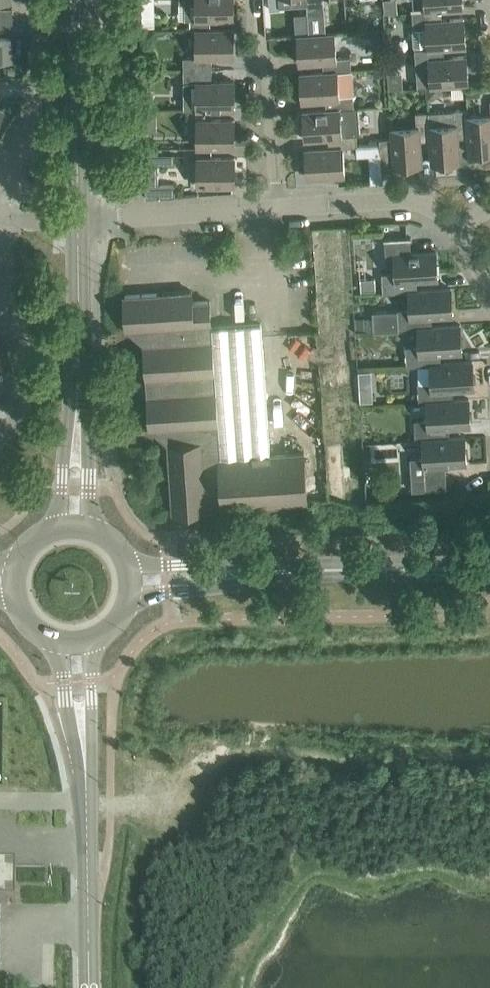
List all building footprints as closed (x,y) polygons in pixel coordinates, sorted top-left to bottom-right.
[(180,3),(185,3),(185,19),(234,19),(234,0),(179,0),(180,3)] [(280,0),(269,0),(270,9),(280,8),(280,0)] [(308,9),(316,9),(322,3),(322,0),(307,0),(308,9)] [(426,10),(441,9),(464,8),(463,0),(425,0),(426,10)] [(442,19),(441,9),(426,10),(413,11),(415,49),(443,47),(466,45),(465,18),(442,19)] [(308,12),(295,13),(296,35),(297,35),(309,34),(308,12)] [(234,29),(196,29),(196,56),(184,57),(184,69),(212,69),(212,57),(234,56),(234,29)] [(309,34),(297,35),(299,63),(323,61),(324,71),(338,70),(338,71),(352,70),(351,57),(337,58),(335,33),(317,33),(309,34)] [(11,59),(10,38),(0,38),(0,59),(11,59)] [(443,47),(415,49),(416,69),(422,74),(430,74),(431,87),(469,84),(467,55),(444,57),(443,47)] [(385,68),(374,68),(374,76),(386,75),(385,68)] [(212,69),(184,69),(184,109),(235,109),(235,81),(212,81),(212,69)] [(324,71),(300,73),(302,101),(326,99),(327,109),(354,108),(353,95),(355,95),(353,70),(352,70),(338,71),(338,70),(324,71)] [(303,111),(305,139),(329,137),(329,147),(343,146),(357,146),(356,132),(360,132),(358,107),(354,108),(327,109),(303,111)] [(431,139),(433,163),(460,161),(459,137),(469,137),(467,109),(428,112),(431,139)] [(393,143),(394,165),(422,164),(421,140),(431,139),(428,112),(415,113),(416,127),(392,128),(393,143)] [(467,115),(470,153),(489,152),(489,114),(467,115)] [(235,147),(235,119),(197,119),(197,147),(235,147)] [(393,143),(357,146),(358,156),(381,154),(382,166),(394,165),(393,143)] [(305,149),(307,177),(345,174),(343,146),(329,147),(305,149)] [(133,176),(146,175),(146,147),(133,148),(133,176)] [(146,147),(146,175),(158,175),(158,147),(146,147)] [(174,153),(164,153),(164,164),(174,164),(174,153)] [(235,156),(197,157),(198,185),(236,185),(235,156)] [(382,273),(383,293),(409,291),(409,290),(409,280),(438,278),(437,251),(395,253),(396,272),(382,273)] [(375,277),(361,278),(362,290),(376,290),(375,277)] [(410,309),(397,309),(374,311),(375,331),(418,328),(418,327),(424,327),(424,316),(453,314),(451,287),(409,290),(409,291),(410,309)] [(308,502),(307,482),(305,451),(271,454),(261,323),(211,327),(209,301),(193,302),(192,290),(124,295),(126,330),(143,328),(150,429),(167,428),(173,512),(308,502)] [(407,366),(433,363),(433,353),(462,351),(460,324),(418,328),(420,345),(406,346),(407,366)] [(475,388),(473,361),(433,363),(433,364),(431,364),(417,365),(418,383),(420,402),(469,399),(469,398),(446,399),(445,389),(475,388)] [(355,369),(356,400),(372,400),(371,369),(355,369)] [(471,425),(469,399),(420,402),(427,402),(428,419),(415,420),(416,439),(465,436),(442,437),(441,427),(471,425)] [(467,463),(465,436),(416,439),(416,440),(423,439),(424,457),(411,458),(413,490),(439,488),(437,464),(467,463)] [(0,985),(0,975),(0,954),(0,933),(0,912),(0,903),(17,903),(17,866),(0,866),(0,985)]
